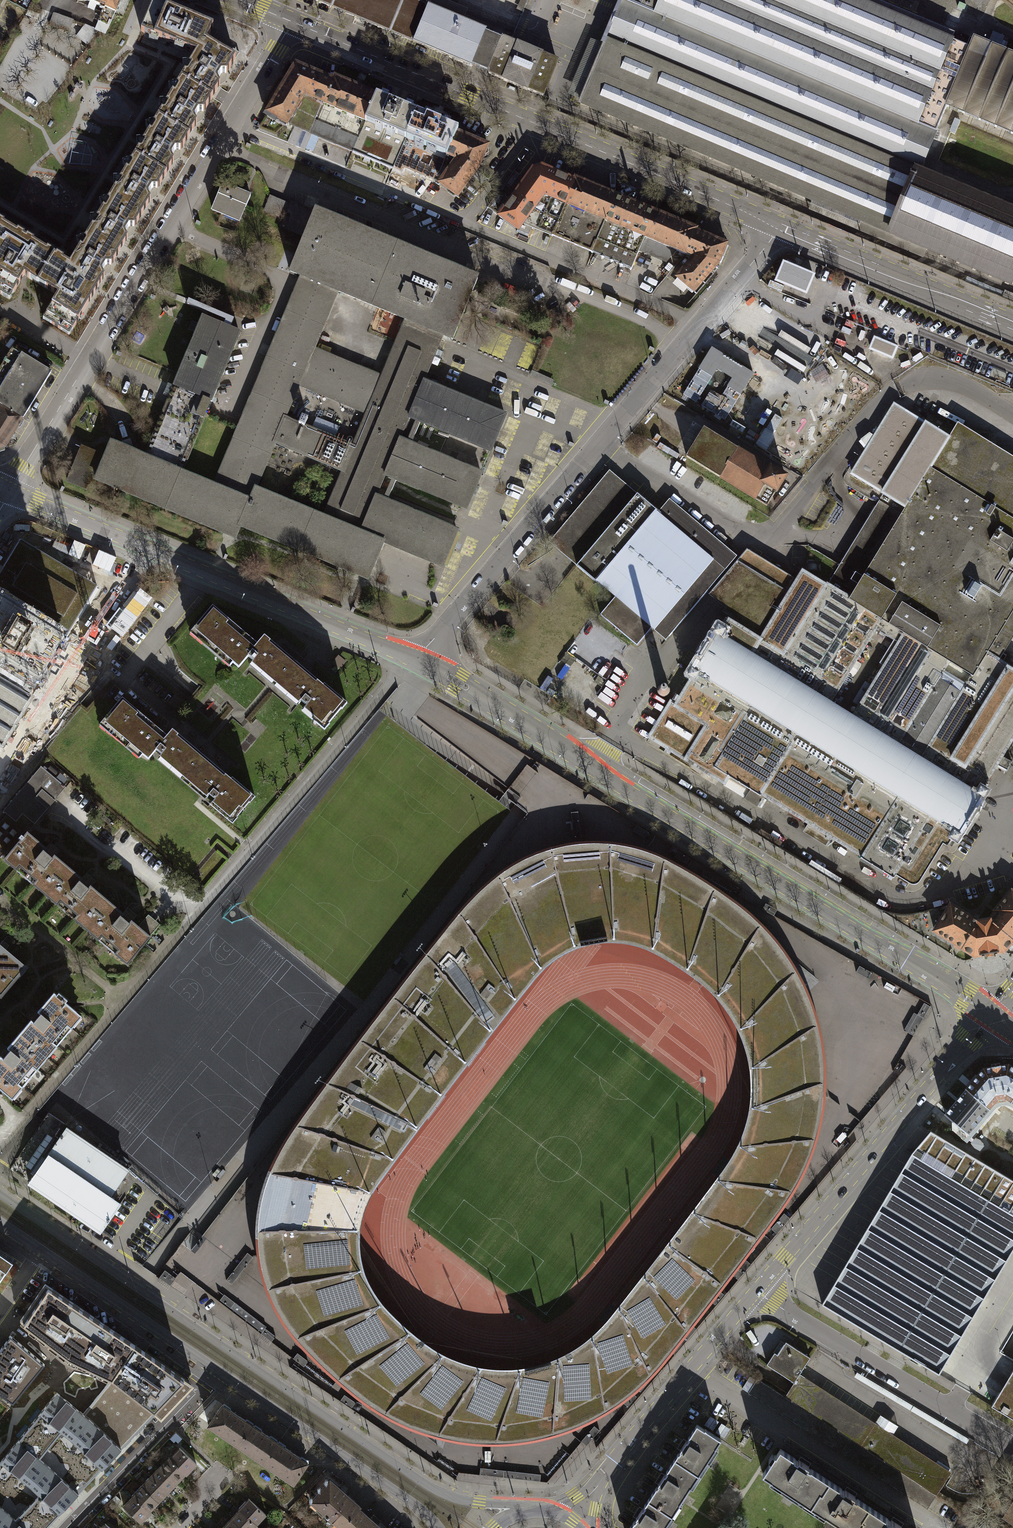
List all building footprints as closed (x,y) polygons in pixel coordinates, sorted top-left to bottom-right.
[(104,8),(99,21),(109,25),(114,12),(115,13),(120,0),(84,0),(104,8)] [(447,55),(315,0),(295,0),(444,62),(447,56),(447,55)] [(447,56),(471,67),(472,66),(488,72),(502,39),(486,32),(463,22),(461,21),(461,22),(408,0),(315,0),(362,19),(447,55),(447,56)] [(461,22),(461,21),(463,22),(468,10),(444,0),(408,0),(461,22)] [(1011,284),(1012,279),(1012,211),(1008,209),(992,202),(976,196),(960,189),(944,182),(928,175),(921,173),(921,171),(919,170),(946,106),(955,110),(971,117),(988,124),(1004,130),(1012,134),(1012,55),(970,37),(966,46),(952,40),(955,33),(876,0),(621,0),(603,42),(605,43),(580,103),(811,200),(810,201),(812,202),(813,201),(836,210),(836,211),(838,212),(838,211),(862,221),(858,229),(923,256),(926,250),(927,249),(1011,284)] [(153,2),(141,31),(192,53),(196,43),(205,46),(207,42),(213,27),(153,2)] [(73,20),(53,13),(49,25),(69,32),(73,20)] [(99,21),(95,20),(92,28),(85,25),(77,37),(85,42),(95,29),(105,33),(109,25),(99,21)] [(518,46),(502,39),(488,72),(503,79),(503,80),(527,90),(527,89),(543,96),(557,62),(541,56),(542,55),(518,45),(518,46)] [(196,55),(181,80),(211,98),(235,60),(207,42),(205,46),(196,43),(192,53),(196,55)] [(305,150),(312,135),(334,81),(296,64),(256,130),(305,150)] [(352,152),(376,95),(336,78),(334,81),(312,135),(352,152)] [(159,115),(158,118),(188,136),(190,133),(211,98),(181,80),(159,115)] [(393,169),(417,112),(417,111),(399,104),(398,105),(394,103),(394,102),(376,94),(376,95),(352,152),(393,169)] [(457,129),(417,112),(393,169),(402,173),(405,168),(433,180),(440,171),(445,159),(456,132),(457,129)] [(158,118),(134,156),(166,175),(188,136),(158,118)] [(440,171),(433,180),(440,182),(439,184),(457,197),(478,169),(482,158),(489,154),(488,145),(456,132),(445,159),(440,171)] [(134,156),(111,195),(143,214),(166,175),(134,156)] [(556,225),(575,181),(542,167),(533,169),(499,217),(518,230),(529,234),(531,228),(552,237),(552,236),(556,225)] [(552,236),(592,253),(616,195),(576,179),(575,181),(556,225),(552,236)] [(223,185),(212,210),(224,215),(225,212),(240,218),(245,207),(246,207),(251,196),(243,193),(223,185)] [(90,230),(88,233),(119,252),(121,249),(143,214),(111,195),(90,230)] [(291,204),(270,195),(264,210),(285,219),(291,204)] [(639,251),(655,212),(616,195),(592,253),(631,269),(639,251)] [(314,213),(291,204),(285,219),(281,227),(305,236),(314,213)] [(472,291),(477,278),(315,211),(314,213),(305,236),(290,271),(302,276),(214,484),(250,499),(255,488),(258,489),(276,446),(343,471),(334,493),(333,492),(327,504),(329,505),(324,517),(383,541),(442,565),(457,530),(375,496),(384,474),(466,508),(481,472),(411,444),(420,421),(490,450),(505,414),(423,381),(442,335),(452,339),(472,291)] [(695,229),(655,212),(639,251),(667,262),(676,250),(685,254),(695,230),(695,229)] [(9,299),(24,275),(37,283),(55,255),(0,222),(0,293),(9,299)] [(695,230),(685,254),(686,254),(686,253),(696,257),(689,265),(689,264),(677,278),(694,292),(718,264),(726,244),(695,230)] [(63,260),(57,270),(94,293),(95,293),(119,252),(88,233),(70,264),(63,260)] [(55,255),(37,283),(57,295),(42,319),(69,335),(94,293),(57,270),(63,260),(55,255)] [(813,275),(784,263),(776,280),(806,293),(813,275)] [(1004,290),(1002,296),(1012,301),(1012,294),(1004,290)] [(234,319),(188,299),(187,304),(226,320),(223,325),(230,328),(234,319)] [(203,317),(144,456),(183,472),(241,333),(230,328),(223,325),(203,317)] [(875,338),(870,349),(892,358),(897,347),(875,338)] [(1,405),(23,418),(51,372),(12,348),(0,368),(0,405),(1,406),(1,405)] [(702,405),(725,419),(753,373),(712,348),(684,394),(697,402),(717,369),(732,378),(720,399),(709,393),(702,405)] [(1,405),(1,406),(0,408),(0,449),(6,447),(23,418),(1,405)] [(826,586),(879,618),(873,628),(894,640),(878,661),(885,667),(904,634),(947,661),(974,676),(987,654),(1000,661),(1012,639),(1012,456),(958,423),(949,438),(893,405),(851,474),(882,493),(826,586)] [(770,469),(704,428),(686,457),(767,506),(776,491),(777,492),(778,490),(784,479),(785,479),(786,477),(784,476),(783,477),(772,470),(773,469),(771,468),(770,469)] [(235,540),(239,528),(250,499),(214,484),(183,472),(144,456),(111,442),(105,456),(93,483),(227,537),(235,540)] [(93,483),(105,456),(82,446),(67,482),(90,491),(93,483)] [(609,470),(549,542),(596,582),(597,581),(615,597),(600,614),(637,645),(652,628),(654,630),(657,626),(669,636),(737,556),(669,499),(658,512),(656,511),(657,510),(609,470)] [(324,517),(258,489),(255,488),(250,499),(239,528),(368,578),(383,541),(324,517)] [(1000,661),(987,654),(974,676),(961,694),(937,677),(947,661),(904,634),(885,667),(855,715),(829,700),(873,628),(879,618),(826,586),(801,571),(796,580),(747,550),(707,594),(723,608),(720,611),(738,621),(736,626),(729,620),(723,627),(718,626),(647,737),(756,807),(763,795),(915,888),(943,845),(947,848),(953,838),(958,841),(987,791),(984,787),(989,779),(986,778),(996,762),(998,764),(997,765),(1006,770),(1011,761),(1001,755),(1012,735),(1012,670),(1000,661)] [(256,643),(210,604),(188,631),(228,665),(233,660),(238,664),(247,653),(253,658),(248,664),(271,684),(296,705),(301,699),(307,703),(302,710),(325,729),(347,703),(317,678),(294,659),(276,644),(264,634),(256,643)] [(39,681),(0,656),(0,747),(39,681)] [(667,683),(662,682),(657,685),(656,689),(658,694),(662,696),(667,695),(670,692),(670,687),(667,683)] [(164,736),(118,697),(96,724),(137,758),(141,753),(146,758),(155,746),(161,751),(156,757),(202,795),(205,798),(210,792),(216,797),(210,803),(233,822),(255,796),(224,770),(184,737),(172,727),(164,736)] [(467,760),(484,771),(484,736),(496,736),(428,697),(416,718),(451,739),(456,731),(466,737),(467,760)] [(0,819),(0,852),(2,854),(0,857),(125,964),(149,935),(129,918),(127,920),(119,913),(120,911),(88,883),(86,886),(77,878),(79,877),(50,852),(48,854),(40,847),(42,845),(27,832),(63,790),(38,769),(1,812),(4,815),(0,819)] [(572,839),(579,838),(576,810),(569,811),(572,839)] [(468,894),(444,922),(385,996),(366,1019),(291,1120),(270,1166),(258,1198),(255,1230),(256,1261),(263,1286),(273,1307),(292,1337),(314,1362),(339,1384),(366,1405),(394,1421),(425,1435),(461,1443),(487,1446),(526,1443),(567,1434),(598,1419),(613,1410),(627,1399),(644,1386),(774,1223),(795,1189),(815,1149),(823,1113),(826,1078),(822,1045),(814,1013),(797,974),(773,938),(738,903),(697,875),(658,855),(628,845),(599,841),(572,841),(546,846),(521,856),(496,870),(468,894)] [(977,921),(950,904),(934,931),(958,946),(974,956),(1004,951),(1012,941),(1012,892),(1011,890),(995,910),(996,912),(990,919),(977,921)] [(22,967),(0,948),(0,993),(22,967)] [(855,972),(866,979),(870,972),(860,965),(855,972)] [(877,986),(886,993),(882,999),(888,1003),(899,989),(884,977),(877,986)] [(0,1052),(0,1088),(11,1097),(81,1015),(52,991),(0,1052)] [(914,1013),(904,1030),(913,1036),(930,1006),(924,1003),(917,1015),(914,1013)] [(989,1108),(998,1098),(1005,1096),(1012,1101),(1012,1098),(1012,1067),(1008,1064),(983,1068),(966,1089),(989,1108)] [(1002,1104),(1002,1101),(997,1102),(992,1105),(989,1109),(989,1108),(966,1089),(944,1115),(952,1120),(952,1129),(966,1142),(971,1136),(993,1110),(996,1106),(1002,1104)] [(1012,1101),(1011,1101),(1007,1101),(1002,1101),(1002,1104),(1007,1104),(1010,1105),(1012,1107),(1012,1098),(1012,1101)] [(63,1123),(48,1113),(22,1152),(37,1162),(63,1123)] [(66,1127),(27,1181),(98,1231),(118,1204),(109,1198),(128,1171),(66,1127)] [(912,1153),(1012,1214),(1012,1180),(930,1131),(912,1153)] [(912,1153),(821,1304),(939,1374),(1012,1250),(1012,1214),(972,1190),(912,1153)] [(196,1191),(206,1179),(195,1170),(185,1183),(196,1191)] [(246,1253),(226,1279),(232,1284),(252,1257),(246,1253)] [(0,1255),(0,1277),(11,1262),(0,1255)] [(160,1277),(170,1285),(175,1279),(172,1277),(165,1271),(160,1277)] [(45,1284),(20,1321),(42,1339),(58,1353),(67,1357),(85,1332),(83,1330),(93,1316),(54,1290),(45,1284)] [(219,1300),(261,1333),(265,1327),(266,1326),(224,1294),(219,1300)] [(112,1378),(134,1345),(112,1330),(93,1316),(83,1330),(85,1332),(67,1357),(102,1373),(112,1378)] [(261,1333),(271,1341),(276,1336),(265,1327),(261,1333)] [(10,1335),(6,1342),(0,1351),(0,1394),(13,1403),(45,1364),(10,1335)] [(767,1364),(794,1382),(797,1378),(800,1374),(810,1358),(786,1342),(778,1354),(775,1352),(767,1364)] [(155,1414),(161,1419),(173,1407),(194,1385),(134,1345),(112,1378),(155,1414)] [(293,1359),(304,1367),(306,1365),(308,1361),(298,1353),(293,1359)] [(992,1406),(1012,1419),(1012,1370),(992,1406)] [(951,1472),(800,1374),(797,1378),(873,1427),(861,1446),(936,1495),(951,1472)] [(155,1414),(112,1378),(83,1413),(67,1400),(57,1392),(0,1462),(0,1527),(46,1527),(155,1414)] [(873,1427),(797,1378),(794,1382),(785,1397),(861,1446),(873,1427)] [(785,1397),(757,1379),(748,1393),(927,1509),(936,1495),(861,1446),(785,1397)] [(341,1398),(351,1407),(356,1401),(345,1393),(341,1398)] [(222,1404),(208,1425),(238,1446),(252,1425),(222,1404)] [(719,1421),(711,1416),(705,1424),(713,1429),(719,1421)] [(730,1428),(722,1423),(716,1431),(724,1436),(730,1428)] [(678,1453),(674,1459),(696,1472),(713,1446),(715,1448),(721,1439),(705,1428),(704,1429),(697,1424),(688,1438),(691,1440),(690,1442),(686,1440),(680,1450),(683,1452),(681,1455),(678,1453)] [(252,1425),(238,1446),(263,1463),(278,1442),(252,1425)] [(581,1442),(585,1445),(599,1430),(594,1425),(580,1441),(581,1442)] [(278,1442),(263,1463),(293,1483),(308,1462),(278,1442)] [(194,1464),(177,1448),(168,1457),(185,1474),(194,1464)] [(773,1477),(813,1503),(821,1491),(822,1492),(830,1481),(811,1468),(809,1471),(807,1470),(809,1466),(799,1459),(796,1463),(794,1461),(796,1458),(780,1448),(776,1455),(775,1454),(763,1474),(772,1479),(773,1477)] [(185,1474),(168,1457),(158,1467),(175,1484),(185,1474)] [(688,1484),(696,1472),(674,1459),(666,1471),(669,1474),(668,1476),(664,1474),(658,1484),(661,1486),(659,1488),(656,1486),(648,1499),(669,1513),(677,1502),(679,1503),(691,1486),(688,1484)] [(175,1484),(158,1467),(149,1477),(166,1493),(175,1484)] [(479,1474),(503,1477),(504,1469),(480,1467),(479,1474)] [(166,1493),(149,1477),(140,1487),(157,1503),(166,1493)] [(311,1501),(333,1521),(353,1500),(330,1479),(311,1501)] [(852,1527),(857,1527),(863,1519),(862,1518),(869,1506),(857,1498),(855,1501),(853,1500),(855,1496),(845,1489),(842,1493),(840,1492),(842,1488),(830,1481),(822,1492),(821,1491),(813,1503),(827,1512),(825,1514),(840,1524),(842,1521),(852,1527)] [(157,1503),(140,1487),(130,1496),(147,1513),(157,1503)] [(147,1513),(130,1496),(121,1506),(138,1522),(147,1513)] [(264,1514),(246,1498),(237,1508),(238,1509),(254,1524),(264,1514)] [(669,1513),(648,1499),(644,1505),(647,1507),(645,1510),(642,1508),(636,1518),(639,1520),(637,1522),(634,1520),(629,1527),(660,1527),(669,1513)] [(353,1500),(333,1521),(342,1527),(381,1527),(359,1508),(360,1507),(353,1500)] [(1004,1514),(1012,1521),(1012,1500),(1004,1514)] [(869,1506),(862,1518),(863,1519),(857,1527),(901,1527),(902,1526),(891,1519),(889,1523),(886,1521),(888,1519),(869,1506)] [(238,1509),(229,1519),(239,1527),(252,1527),(255,1525),(254,1524),(238,1509)] [(229,1519),(220,1527),(239,1527),(229,1519)]
